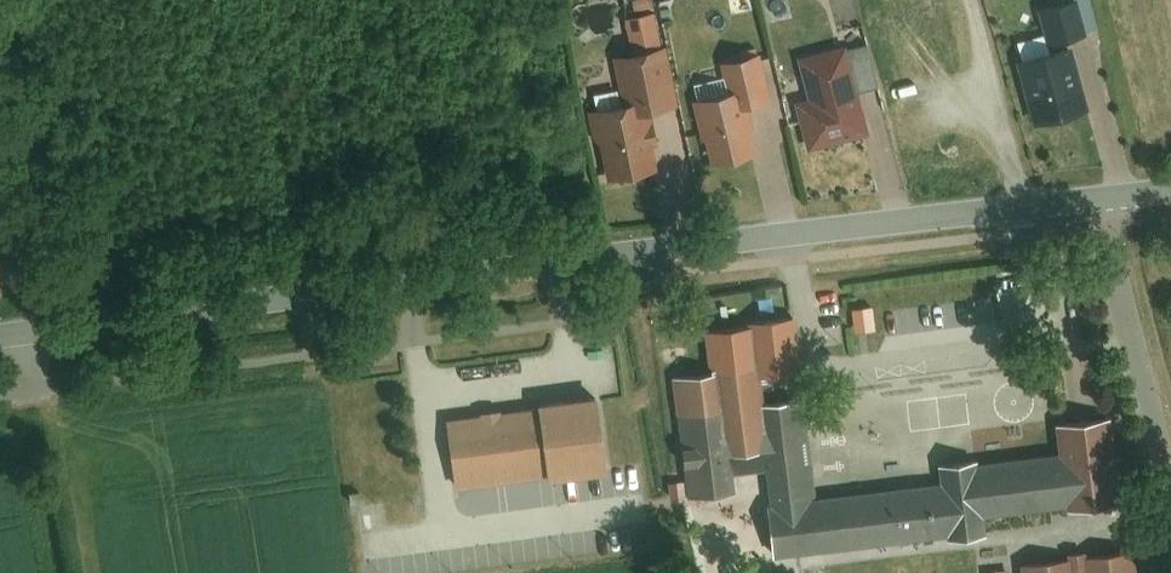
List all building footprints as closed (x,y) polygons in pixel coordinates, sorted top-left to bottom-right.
[(1045,39),(1085,28),(1077,0),(1050,0),(1035,4),(1045,39)] [(868,130),(843,39),(795,52),(807,96),(794,99),(807,147),(868,130)] [(1087,108),(1067,41),(1021,54),(1040,121),(1087,108)] [(675,98),(663,42),(609,53),(620,102),(598,106),(613,177),(660,167),(646,104),(675,98)] [(771,95),(759,47),(719,57),(726,89),(694,96),(709,159),(751,149),(740,102),(771,95)] [(752,359),(711,364),(712,370),(722,450),(763,445),(758,402),(752,359)] [(674,374),(690,496),(728,491),(722,450),(712,370),(674,374)] [(855,481),(843,390),(811,394),(823,485),(855,481)] [(530,405),(539,472),(606,464),(596,392),(530,400),(530,405)] [(801,396),(758,402),(763,445),(770,499),(814,493),(801,396)] [(530,405),(444,416),(453,483),(539,472),(530,405)] [(1118,500),(1107,413),(1052,421),(1056,451),(1062,500),(1063,507),(1118,500)] [(1062,500),(1056,451),(971,462),(972,470),(977,510),(1062,500)] [(770,499),(764,500),(771,554),(979,527),(977,510),(972,470),(971,462),(970,456),(934,461),(936,478),(814,493),(770,499)] [(1020,562),(1022,572),(1134,572),(1131,547),(1020,562)]
